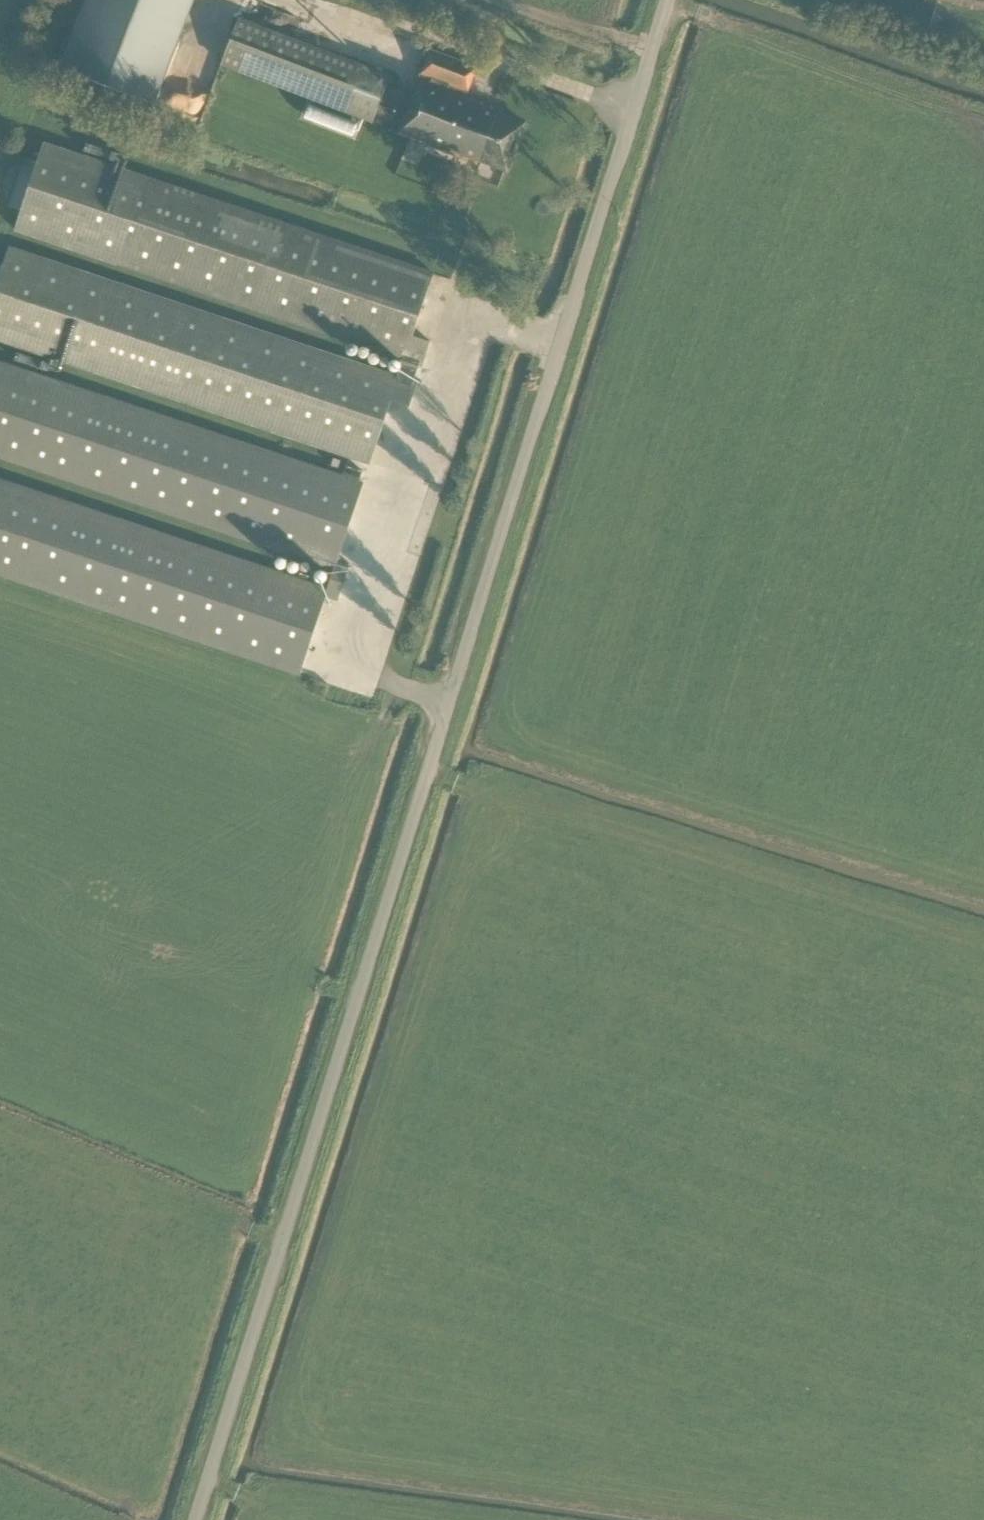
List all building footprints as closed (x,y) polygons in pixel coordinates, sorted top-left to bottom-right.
[(195,0),(85,0),(59,68),(154,105),(195,0)] [(415,97),(386,86),(390,76),(239,19),(222,64),(373,122),(376,113),(396,121),(392,131),(481,165),(483,161),(507,170),(525,123),(500,114),(502,110),(466,96),(477,67),(431,49),(419,80),(422,80),(415,97)] [(44,142),(37,162),(24,157),(8,207),(21,212),(15,231),(404,361),(399,376),(9,246),(2,267),(0,266),(0,343),(370,465),(390,406),(408,412),(416,389),(412,388),(418,369),(422,370),(430,346),(412,340),(434,272),(44,142)] [(0,361),(0,460),(334,571),(328,588),(0,479),(0,577),(299,676),(326,597),(338,601),(348,570),(335,566),(363,482),(0,361)]
